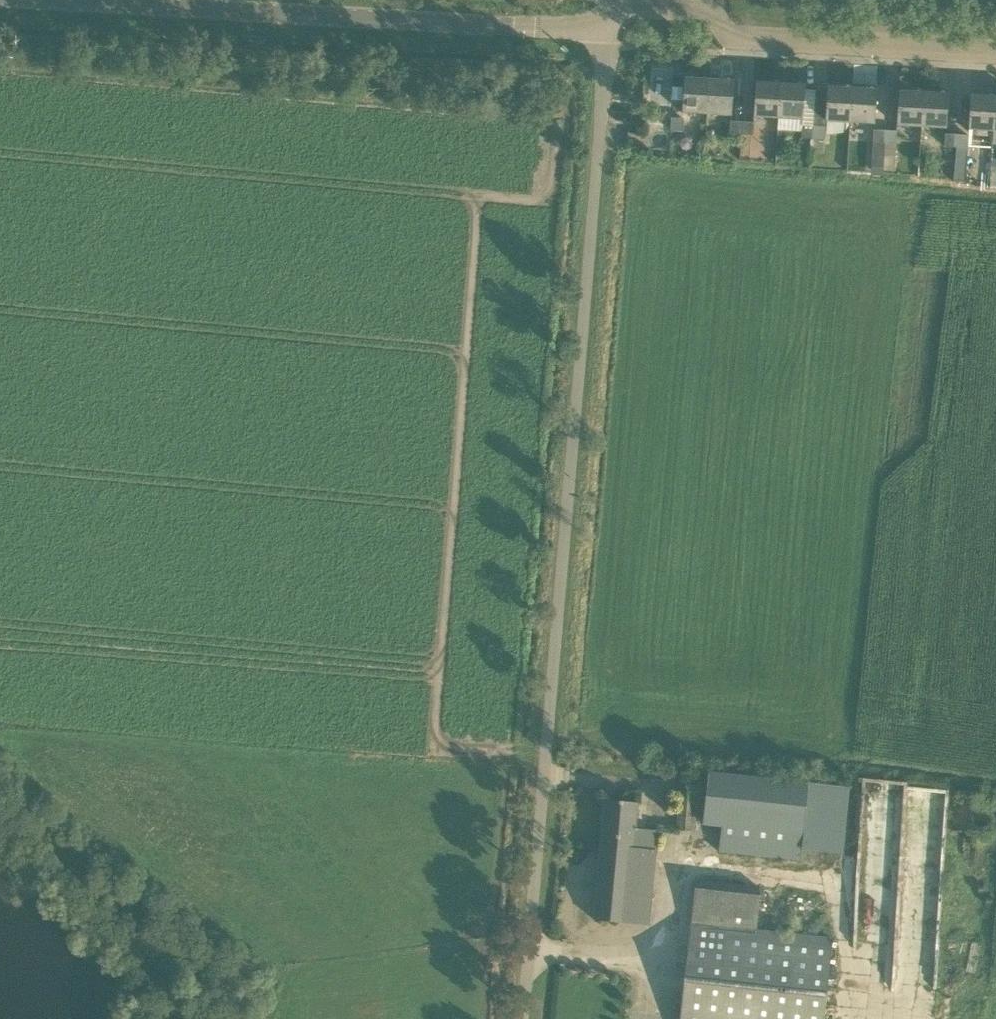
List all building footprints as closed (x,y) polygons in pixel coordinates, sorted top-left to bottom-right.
[(706,114),(708,80),(684,78),(682,112),(706,114)] [(706,114),(731,116),(732,101),(733,81),(708,80),(706,114)] [(778,118),(780,84),(755,83),(754,103),(753,117),(778,118)] [(778,118),(803,120),(803,105),(804,86),(780,84),(778,118)] [(849,123),(851,88),(827,87),(826,107),(825,121),(849,123)] [(849,123),(874,124),(875,110),(876,90),(851,88),(849,123)] [(923,93),(898,91),(897,111),(897,125),(921,127),(923,93)] [(921,127),(946,128),(946,114),(947,94),(923,93),(921,127)] [(993,131),(995,97),(970,95),(969,115),(968,130),(969,130),(969,135),(968,141),(991,143),(992,131),(993,131)] [(682,131),(683,119),(671,118),(670,130),(682,131)] [(729,133),(741,134),(742,121),(730,121),(729,133)] [(742,121),(741,134),(753,135),(754,122),(742,121)] [(811,139),(812,125),(802,125),(801,138),(811,139)] [(811,153),(823,154),(825,126),(812,125),(811,139),(811,153)] [(885,130),(873,130),(871,167),(883,168),(884,155),(885,130)] [(884,155),(895,156),(896,131),(885,130),(884,155)] [(956,134),(945,134),(944,147),(956,147),(956,134)] [(956,147),(953,181),(965,182),(968,141),(969,135),(956,134),(956,147)] [(801,850),(842,854),(849,787),(709,772),(703,824),(722,826),(719,851),(800,860),(801,850)] [(700,818),(704,781),(681,779),(675,829),(694,831),(695,817),(700,818)] [(636,802),(604,799),(594,919),(649,924),(658,829),(634,827),(636,802)] [(679,1018),(823,1018),(833,936),(755,927),(760,886),(696,879),(679,1018)] [(892,914),(894,999),(927,997),(924,913),(892,914)]
